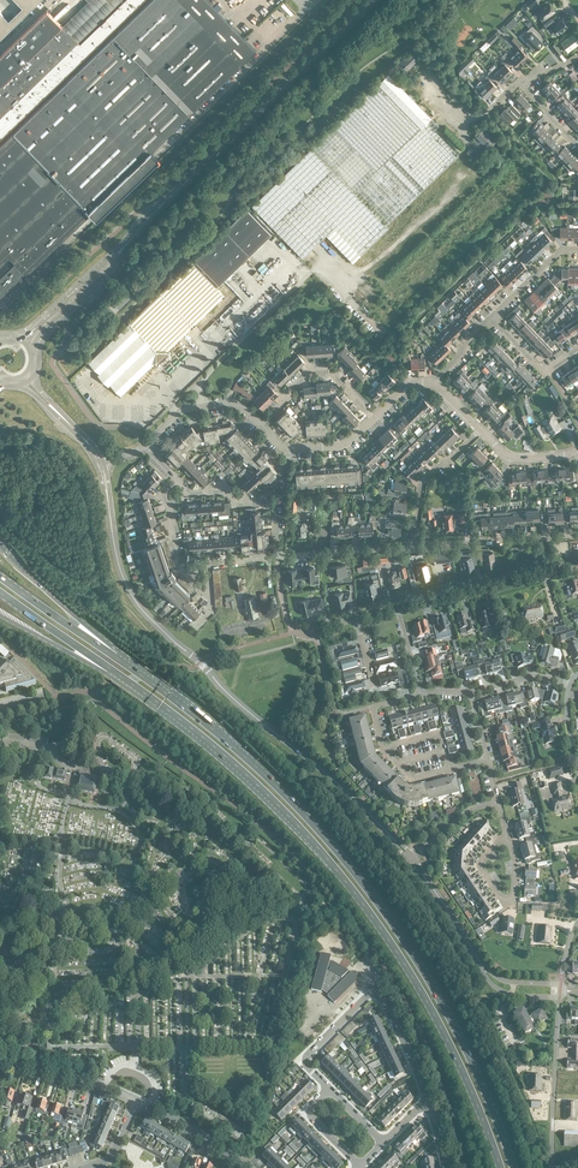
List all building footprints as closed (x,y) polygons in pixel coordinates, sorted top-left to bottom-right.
[(189,115),(244,62),(256,50),(207,0),(152,0),(0,147),(0,267),(9,257),(15,263),(0,277),(0,298),(19,280),(20,281),(90,214),(96,220),(98,218),(159,160),(151,151),(189,115)] [(144,0),(88,0),(89,1),(63,26),(50,12),(49,12),(48,12),(0,58),(0,139),(144,0)] [(40,0),(15,0),(22,7),(8,21),(0,12),(0,38),(40,0)] [(538,0),(530,0),(525,3),(529,8),(538,1),(538,0)] [(538,11),(541,16),(539,17),(545,25),(552,20),(549,17),(548,16),(554,11),(549,3),(538,11)] [(66,9),(57,19),(59,21),(68,11),(66,9)] [(241,14),(238,19),(244,22),(247,18),(241,14)] [(254,15),(249,18),(253,23),(257,19),(254,15)] [(505,25),(508,28),(516,20),(513,18),(505,25)] [(555,30),(558,34),(561,32),(562,33),(565,30),(565,29),(568,27),(565,23),(566,23),(564,19),(563,20),(562,19),(556,23),(554,20),(545,26),(548,30),(550,29),(553,32),(555,30)] [(529,34),(525,39),(530,44),(528,46),(533,50),(534,49),(535,50),(542,43),(537,37),(540,34),(532,26),(526,31),(529,34)] [(503,42),(503,41),(509,47),(510,46),(510,45),(510,44),(509,43),(508,43),(505,40),(499,34),(497,31),(495,33),(498,37),(503,42)] [(491,44),(498,37),(495,33),(487,41),(488,41),(491,44)] [(577,43),(577,40),(573,34),(562,43),(568,51),(577,43)] [(513,37),(510,41),(517,47),(520,44),(513,37)] [(561,52),(555,43),(551,46),(558,55),(561,52)] [(514,53),(522,62),(525,59),(524,59),(527,56),(519,48),(514,53)] [(522,62),(514,53),(510,57),(506,52),(502,56),(508,63),(511,61),(517,66),(519,64),(520,64),(522,62)] [(416,71),(412,66),(417,61),(410,53),(397,64),(405,72),(408,69),(413,74),(416,71)] [(475,59),(471,56),(463,63),(467,67),(475,59)] [(499,69),(507,77),(512,72),(507,66),(509,64),(502,56),(500,58),(501,59),(500,60),(505,64),(499,69)] [(458,69),(458,72),(460,73),(467,67),(463,63),(458,69)] [(488,74),(494,79),(496,77),(501,82),(507,77),(499,69),(497,67),(491,72),(490,70),(487,73),(488,74)] [(574,81),(577,79),(572,71),(569,74),(574,81)] [(388,74),(256,202),(252,206),(302,257),(326,234),(353,262),(388,228),(386,226),(459,155),(435,130),(439,126),(430,116),(431,115),(429,113),(431,110),(422,100),(418,104),(413,99),(416,97),(412,92),(409,95),(388,74)] [(484,84),(491,92),(497,87),(491,81),(494,79),(488,74),(484,78),(487,81),(484,84)] [(507,79),(513,85),(519,80),(512,74),(507,79)] [(547,94),(555,87),(552,84),(554,83),(555,80),(553,78),(550,76),(545,81),(541,85),(543,87),(542,89),(547,94)] [(491,92),(484,84),(478,89),(475,86),(473,89),(478,94),(480,92),(486,97),(491,92)] [(555,87),(547,94),(552,100),(558,94),(560,97),(564,92),(565,91),(563,89),(560,92),(555,87)] [(448,96),(455,104),(461,99),(453,91),(448,96)] [(560,111),(561,110),(571,101),(566,96),(567,95),(564,92),(560,97),(555,102),(557,104),(556,105),(559,108),(558,109),(560,111)] [(526,110),(527,109),(529,111),(532,109),(530,106),(531,105),(520,94),(513,101),(521,109),(524,107),(526,110)] [(561,110),(566,115),(573,107),(571,105),(573,103),(571,101),(561,110)] [(515,119),(517,117),(520,114),(511,104),(508,107),(507,106),(501,112),(501,113),(498,115),(509,125),(510,124),(510,121),(512,119),(515,119)] [(577,112),(577,108),(576,110),(573,107),(566,115),(570,119),(568,121),(577,112)] [(577,121),(577,116),(577,115),(577,112),(568,121),(573,126),(577,121)] [(537,136),(548,125),(546,123),(542,127),(540,124),(539,124),(537,122),(529,129),(537,136)] [(539,143),(549,133),(546,131),(550,127),(548,125),(537,136),(534,138),(539,143)] [(484,129),(473,140),(478,145),(481,142),(487,149),(495,141),(484,129)] [(543,148),(546,145),(557,134),(555,132),(551,136),(549,133),(539,143),(543,148)] [(550,150),(558,143),(555,140),(559,136),(557,134),(546,145),(550,150)] [(555,155),(564,145),(566,143),(564,142),(560,146),(558,143),(550,150),(555,155)] [(559,159),(569,150),(564,145),(555,155),(559,159)] [(564,164),(566,162),(573,155),(569,150),(559,159),(559,160),(564,164)] [(573,155),(566,162),(570,167),(577,159),(573,155)] [(577,173),(577,159),(570,167),(568,169),(570,171),(572,169),(575,172),(575,171),(577,173)] [(167,356),(167,351),(224,295),(216,287),(243,261),(273,232),(249,207),(192,262),(88,362),(121,396),(155,362),(160,362),(167,356)] [(566,238),(566,228),(549,227),(555,237),(559,237),(559,238),(566,238)] [(537,235),(539,237),(547,245),(551,240),(549,238),(552,235),(544,228),(537,235)] [(547,245),(539,237),(534,242),(542,250),(547,245)] [(533,244),(530,246),(537,254),(538,255),(541,253),(540,252),(542,250),(534,242),(532,239),(530,241),(533,244)] [(537,254),(530,246),(525,251),(533,259),(537,254)] [(528,263),(533,259),(525,251),(523,248),(515,255),(517,257),(525,266),(528,263)] [(499,254),(497,256),(500,259),(501,260),(505,255),(502,252),(499,254)] [(512,262),(512,263),(522,272),(527,268),(525,266),(517,257),(512,262)] [(505,264),(517,277),(522,272),(512,263),(510,265),(507,263),(505,264)] [(503,272),(513,281),(517,277),(505,264),(503,266),(506,269),(503,272)] [(567,280),(568,268),(561,268),(561,274),(555,274),(552,277),(558,283),(561,280),(567,280)] [(512,282),(513,281),(503,272),(500,274),(498,272),(496,274),(498,276),(509,288),(514,283),(512,282)] [(363,273),(358,275),(361,284),(366,282),(363,273)] [(474,279),(476,276),(473,273),(468,277),(471,281),(472,281),(473,279),(474,279)] [(487,278),(490,281),(497,289),(502,284),(495,276),(491,279),(489,277),(487,278)] [(558,283),(552,277),(550,280),(548,278),(543,283),(554,294),(559,289),(555,285),(558,283)] [(485,286),(492,293),(497,289),(490,281),(485,286)] [(554,294),(543,283),(538,287),(549,299),(554,294)] [(480,290),(488,298),(492,293),(485,286),(480,290)] [(476,295),(483,302),(488,298),(480,290),(478,287),(476,289),(478,292),(476,295)] [(549,299),(538,287),(534,292),(545,303),(547,306),(548,305),(549,307),(550,305),(546,302),(549,299)] [(454,290),(449,295),(453,299),(455,297),(458,294),(454,290)] [(381,298),(376,292),(370,297),(376,303),(381,298)] [(471,299),(478,307),(483,302),(476,295),(473,292),(468,296),(471,299)] [(545,303),(534,292),(529,296),(540,308),(545,303)] [(126,293),(114,305),(119,309),(131,298),(126,293)] [(542,310),(540,308),(529,296),(524,301),(537,314),(542,310)] [(466,304),(474,311),(478,307),(471,299),(466,304)] [(450,313),(457,306),(455,303),(447,310),(450,313)] [(474,311),(466,304),(464,306),(461,303),(459,306),(461,308),(462,309),(469,316),(474,311)] [(513,325),(524,314),(521,311),(518,314),(516,312),(521,308),(518,305),(511,312),(506,317),(508,320),(513,325)] [(455,316),(457,319),(465,327),(470,322),(468,321),(471,318),(469,316),(462,309),(455,316)] [(517,329),(525,321),(523,319),(527,315),(525,313),(524,314),(513,325),(517,329)] [(574,315),(569,318),(571,322),(577,331),(577,321),(574,315)] [(465,327),(457,319),(455,316),(453,318),(456,321),(453,324),(460,331),(465,327)] [(555,321),(552,318),(546,323),(549,326),(555,321)] [(520,335),(522,334),(534,322),(531,320),(528,324),(525,321),(517,329),(520,332),(519,334),(520,335)] [(526,339),(534,331),(532,328),(536,325),(534,322),(522,334),(526,339)] [(566,325),(572,335),(577,331),(571,322),(566,325)] [(460,331),(453,324),(450,326),(447,324),(446,326),(456,336),(460,331)] [(558,326),(567,339),(572,335),(566,325),(563,327),(561,324),(558,326)] [(456,336),(446,326),(441,330),(443,333),(451,340),(456,336)] [(567,339),(558,326),(556,328),(558,331),(555,333),(557,336),(561,342),(567,339)] [(534,331),(526,339),(531,343),(542,333),(540,330),(537,333),(534,331)] [(451,340),(443,333),(441,335),(438,333),(436,335),(439,337),(438,337),(443,342),(443,341),(446,345),(451,340)] [(535,348),(543,340),(541,337),(544,335),(542,333),(531,343),(535,348)] [(552,341),(540,353),(544,358),(553,350),(550,347),(556,342),(558,344),(561,342),(557,336),(552,341)] [(543,340),(535,348),(540,353),(552,341),(549,339),(545,342),(543,340)] [(438,346),(446,354),(450,349),(446,345),(443,341),(443,342),(438,346)] [(491,353),(499,346),(494,341),(490,345),(487,343),(481,348),(479,351),(480,353),(483,350),(486,353),(489,350),(491,353)] [(446,354),(438,346),(433,350),(441,358),(446,354)] [(490,363),(493,360),(503,350),(505,349),(501,346),(500,347),(499,346),(491,353),(494,356),(489,361),(490,363)] [(342,359),(349,352),(345,347),(337,354),(342,359)] [(436,363),(441,358),(433,350),(426,357),(430,366),(435,362),(436,363)] [(500,362),(502,360),(508,355),(503,350),(493,360),(495,362),(498,359),(500,362)] [(342,359),(346,364),(354,356),(349,352),(342,359)] [(297,354),(292,359),(300,366),(304,361),(297,354)] [(417,358),(411,359),(410,356),(409,355),(406,355),(407,362),(407,370),(411,369),(411,370),(418,369),(417,358)] [(500,368),(502,370),(512,360),(508,355),(502,360),(500,362),(503,365),(500,368)] [(348,370),(349,371),(358,361),(354,356),(346,364),(351,368),(348,370)] [(292,359),(288,363),(295,371),(300,366),(292,359)] [(512,360),(502,370),(500,371),(502,373),(504,371),(507,374),(508,372),(519,362),(517,364),(512,360)] [(359,361),(358,361),(349,371),(353,375),(361,368),(356,363),(359,361)] [(523,367),(519,362),(508,372),(513,377),(516,374),(523,367)] [(288,363),(283,368),(290,375),(295,371),(288,363)] [(516,380),(517,382),(528,372),(523,367),(516,374),(519,377),(516,380)] [(286,380),(290,375),(283,368),(278,372),(286,380)] [(365,373),(361,368),(353,375),(358,380),(365,373)] [(453,381),(458,386),(465,379),(468,377),(464,373),(465,372),(461,368),(455,374),(457,377),(453,381)] [(393,383),(394,384),(396,382),(394,379),(397,377),(389,369),(384,374),(385,376),(383,378),(390,385),(393,383)] [(567,373),(573,382),(577,380),(577,381),(577,378),(572,369),(567,373)] [(281,384),(286,380),(278,372),(271,379),(276,385),(279,382),(281,384)] [(522,381),(525,383),(532,376),(528,372),(517,382),(519,384),(522,381)] [(568,386),(573,382),(567,373),(561,376),(562,378),(559,380),(564,387),(567,385),(568,386)] [(537,381),(532,376),(525,383),(528,386),(525,389),(529,394),(529,393),(535,388),(533,385),(537,381)] [(388,388),(390,385),(383,378),(381,380),(379,377),(376,380),(378,382),(386,390),(387,391),(389,389),(388,388)] [(470,380),(468,382),(465,379),(458,386),(460,388),(459,389),(461,391),(462,391),(463,391),(467,387),(470,390),(476,384),(473,381),(472,382),(470,380)] [(269,385),(264,390),(273,399),(278,394),(273,389),(275,387),(270,381),(267,383),(269,385)] [(329,382),(323,383),(323,393),(334,393),(333,385),(330,385),(329,382)] [(387,391),(386,390),(378,382),(374,387),(381,394),(384,392),(385,393),(387,391)] [(239,384),(236,391),(241,394),(241,395),(249,399),(252,394),(243,390),(245,387),(239,384)] [(471,399),(473,401),(483,391),(476,384),(470,390),(472,392),(468,396),(468,397),(468,398),(469,400),(470,400),(471,399)] [(300,398),(311,398),(310,387),(303,388),(303,391),(300,391),(300,398)] [(376,399),(381,394),(374,387),(369,392),(376,399)] [(268,404),(273,399),(264,390),(261,393),(259,391),(257,393),(259,395),(268,404)] [(482,402),(485,405),(491,399),(483,391),(473,401),(478,407),(482,402)] [(263,409),(268,404),(259,395),(254,400),(263,409)] [(273,407),(282,399),(278,395),(269,404),(273,407)] [(328,403),(333,408),(341,400),(336,395),(328,403)] [(424,399),(419,404),(427,412),(432,407),(432,408),(435,405),(432,402),(426,397),(424,399)] [(527,397),(519,400),(525,415),(532,413),(527,397)] [(486,415),(488,417),(497,408),(492,403),(493,402),(491,399),(485,405),(487,408),(483,412),(483,413),(483,414),(484,416),(485,416),(486,415)] [(333,408),(338,412),(345,405),(341,400),(333,408)] [(419,404),(415,408),(414,408),(420,414),(422,416),(427,412),(419,404)] [(496,424),(506,415),(508,412),(506,410),(506,409),(501,404),(497,408),(488,417),(493,422),(494,421),(496,424)] [(338,412),(342,417),(350,410),(345,405),(338,412)] [(412,406),(408,410),(415,418),(420,414),(414,408),(415,408),(412,406)] [(276,420),(280,425),(291,415),(286,410),(285,411),(284,409),(275,417),(277,419),(276,420)] [(342,417),(347,422),(354,414),(350,410),(342,417)] [(411,423),(415,418),(408,410),(403,415),(411,423)] [(509,413),(502,419),(505,422),(512,416),(509,413)] [(359,419),(354,414),(347,422),(354,429),(359,424),(357,421),(359,419)] [(285,430),(296,420),(291,415),(280,425),(285,430)] [(403,415),(398,419),(406,427),(407,429),(409,427),(408,426),(411,423),(403,415)] [(561,428),(553,415),(542,422),(550,434),(561,428)] [(326,419),(319,420),(320,434),(327,434),(327,433),(331,433),(330,422),(326,423),(326,419)] [(393,424),(391,427),(399,434),(401,432),(406,427),(398,419),(393,424)] [(178,443),(165,456),(175,466),(178,463),(200,486),(208,479),(203,474),(206,471),(202,467),(199,469),(182,451),(184,449),(185,450),(190,445),(192,448),(203,437),(204,437),(205,442),(219,440),(218,435),(223,434),(226,432),(229,435),(225,438),(235,449),(239,453),(245,459),(249,463),(250,463),(252,466),(253,467),(256,465),(257,466),(258,464),(260,467),(242,484),(250,492),(264,478),(267,481),(277,472),(274,469),(264,459),(265,457),(268,455),(263,450),(260,452),(257,449),(254,446),(248,439),(245,436),(242,433),(240,431),(236,428),(231,422),(227,423),(227,420),(222,420),(223,424),(217,425),(217,424),(212,425),(207,426),(203,427),(203,428),(197,428),(195,430),(191,427),(188,430),(185,433),(182,436),(180,434),(179,435),(175,439),(178,443)] [(290,435),(291,434),(301,425),(296,420),(285,430),(290,435)] [(305,421),(306,425),(306,434),(306,435),(313,435),(312,420),(305,421)] [(507,440),(511,435),(512,436),(513,437),(514,437),(515,438),(516,438),(518,438),(519,437),(520,436),(519,435),(520,435),(522,437),(526,434),(523,431),(524,431),(518,425),(512,431),(504,423),(498,429),(503,435),(503,436),(507,440)] [(295,435),(306,434),(306,425),(301,425),(291,434),(294,436),(295,435)] [(446,432),(455,441),(458,438),(457,437),(459,435),(461,433),(454,425),(451,427),(446,432)] [(389,429),(384,433),(391,441),(396,437),(399,434),(391,427),(389,429)] [(451,443),(452,444),(455,441),(446,432),(443,429),(442,431),(444,434),(442,436),(449,444),(451,443)] [(391,444),(393,443),(391,441),(384,433),(379,438),(387,446),(390,443),(391,444)] [(445,449),(449,444),(442,436),(437,441),(445,449)] [(379,438),(374,442),(382,450),(387,446),(379,438)] [(438,451),(440,453),(445,449),(437,441),(436,442),(434,441),(433,441),(431,443),(432,445),(438,451)] [(377,455),(378,455),(382,450),(374,442),(370,447),(372,449),(377,455)] [(430,443),(425,447),(433,455),(438,451),(432,445),(431,443),(430,443)] [(428,460),(433,455),(425,447),(421,452),(428,460)] [(471,456),(474,459),(482,452),(477,447),(474,450),(472,447),(465,453),(469,458),(471,456)] [(213,453),(216,457),(220,461),(223,458),(219,454),(220,454),(217,451),(218,449),(217,448),(216,450),(213,453)] [(380,457),(378,455),(377,455),(372,449),(367,454),(375,462),(380,457)] [(424,464),(428,460),(421,452),(416,456),(424,464)] [(484,460),(487,457),(485,455),(486,455),(486,454),(484,452),(483,452),(482,452),(474,459),(473,461),(480,469),(484,465),(487,463),(484,460)] [(209,463),(212,460),(213,462),(216,459),(210,453),(208,456),(210,458),(207,461),(209,463)] [(360,461),(365,466),(368,469),(370,467),(373,469),(378,465),(375,462),(367,454),(363,458),(363,459),(360,461)] [(416,456),(411,461),(419,469),(424,464),(416,456)] [(224,468),(217,460),(214,463),(222,470),(224,468)] [(411,461),(407,465),(414,473),(419,469),(411,461)] [(481,473),(483,475),(486,478),(497,468),(492,462),(486,468),(484,465),(480,469),(478,471),(480,474),(481,473)] [(224,471),(227,474),(232,468),(230,465),(224,471)] [(410,478),(414,473),(407,465),(402,470),(399,467),(397,470),(401,474),(406,479),(408,477),(410,478)] [(350,466),(343,467),(344,482),(351,482),(350,466)] [(357,466),(350,466),(351,482),(358,481),(359,485),(361,485),(360,470),(358,470),(357,466)] [(330,468),(323,468),(324,484),(331,483),(330,468)] [(502,473),(497,468),(486,478),(489,481),(495,487),(500,482),(497,478),(502,473)] [(555,472),(551,473),(552,483),(559,482),(558,478),(562,478),(561,468),(554,469),(555,472)] [(569,468),(561,468),(562,478),(566,478),(566,482),(573,481),(572,471),(569,471),(569,468)] [(316,469),(309,469),(310,485),(317,484),(316,469)] [(540,470),(541,480),(541,482),(545,482),(545,483),(552,483),(551,473),(547,473),(547,469),(540,470)] [(154,470),(146,478),(154,486),(162,479),(154,470)] [(297,486),(304,485),(302,470),(295,470),(296,475),(293,475),(294,490),(297,490),(297,486)] [(533,474),(529,474),(530,484),(537,484),(537,480),(541,480),(540,470),(533,470),(533,474)] [(525,471),(518,472),(519,482),(523,481),(523,485),(530,484),(529,474),(526,475),(525,471)] [(515,482),(519,482),(518,472),(511,472),(511,476),(508,476),(509,485),(509,486),(516,486),(515,482)] [(146,494),(154,486),(146,478),(139,485),(142,488),(138,492),(146,494)] [(390,495),(398,497),(398,492),(405,493),(407,484),(395,482),(394,489),(391,489),(390,495)] [(255,501),(262,497),(259,491),(252,494),(255,501)] [(135,498),(139,508),(150,504),(148,498),(149,494),(146,494),(138,492),(140,496),(135,498)] [(290,497),(289,511),(296,512),(297,497),(290,497)] [(406,503),(398,502),(399,499),(395,499),(395,501),(394,501),(393,508),(390,507),(388,515),(399,516),(400,512),(405,513),(406,503)] [(217,502),(218,512),(218,515),(230,514),(229,503),(224,503),(224,501),(217,502)] [(141,514),(152,510),(150,504),(139,508),(141,514)] [(188,515),(192,514),(191,504),(185,504),(185,508),(181,508),(182,518),(189,518),(188,515)] [(249,515),(250,519),(260,518),(260,511),(255,511),(255,508),(245,508),(246,515),(249,515)] [(563,522),(567,522),(566,514),(566,510),(562,511),(562,508),(558,508),(558,512),(555,512),(556,522),(559,522),(559,523),(563,523),(563,522)] [(556,522),(555,512),(555,509),(547,509),(548,512),(544,513),(544,516),(545,523),(548,523),(548,524),(552,524),(552,523),(556,522)] [(143,520),(154,516),(152,510),(141,514),(143,520)] [(569,514),(566,514),(567,522),(570,521),(570,523),(574,522),(573,521),(577,521),(576,511),(569,511),(569,514)] [(456,529),(455,522),(465,521),(464,512),(447,514),(449,529),(456,529)] [(488,527),(487,517),(486,513),(474,514),(475,527),(481,526),(481,528),(488,527)] [(443,530),(449,529),(447,514),(441,515),(443,530)] [(369,522),(365,523),(366,535),(373,534),(372,526),(376,526),(376,525),(375,520),(375,515),(370,515),(369,522)] [(154,516),(143,520),(145,526),(145,527),(151,524),(156,523),(154,516)] [(347,524),(343,524),(344,536),(351,536),(351,528),(354,528),(354,516),(349,517),(347,524)] [(358,516),(354,516),(354,528),(358,527),(359,535),(366,535),(365,523),(361,523),(358,516)] [(395,521),(386,520),(385,529),(389,535),(400,537),(401,530),(399,528),(396,527),(394,525),(395,521)] [(337,537),(344,536),(343,524),(339,525),(338,521),(332,522),(331,529),(336,529),(337,537)] [(305,523),(295,523),(296,537),(306,536),(305,523)] [(154,530),(151,524),(145,527),(145,526),(141,528),(144,534),(154,530)] [(156,537),(154,530),(144,534),(140,535),(142,541),(156,537)] [(266,530),(261,530),(261,531),(251,531),(251,537),(248,537),(248,535),(241,536),(242,547),(241,547),(242,551),(249,550),(249,546),(267,544),(266,530)] [(184,547),(189,546),(190,551),(196,550),(195,539),(192,540),(192,536),(184,537),(184,547)] [(158,543),(156,537),(142,541),(144,547),(148,546),(158,543)] [(168,572),(158,543),(148,546),(144,547),(143,547),(156,585),(178,606),(179,605),(186,597),(187,598),(189,595),(173,580),(175,577),(171,571),(168,572)] [(473,563),(472,560),(476,559),(474,550),(470,551),(461,553),(461,551),(457,552),(458,555),(461,555),(464,567),(465,570),(474,568),(473,563)] [(485,568),(495,566),(493,553),(481,554),(480,551),(475,553),(478,561),(483,559),(484,559),(485,568)] [(451,562),(450,552),(435,553),(436,563),(451,562)] [(418,571),(420,580),(430,577),(428,568),(427,563),(426,563),(426,560),(412,563),(414,572),(417,571),(418,571)] [(342,581),(351,580),(350,569),(346,570),(345,564),(336,565),(337,566),(329,567),(330,575),(337,574),(338,576),(342,575),(342,581)] [(389,587),(400,585),(398,577),(407,575),(405,566),(399,568),(399,570),(390,572),(389,569),(387,570),(387,573),(386,573),(389,587)] [(301,571),(301,579),(306,578),(306,580),(315,579),(314,567),(305,568),(305,571),(301,571)] [(301,579),(301,571),(296,572),(296,569),(287,570),(288,584),(297,583),(297,579),(301,579)] [(233,578),(235,590),(245,589),(244,584),(242,584),(241,577),(233,578)] [(379,586),(377,579),(373,580),(374,582),(365,584),(366,589),(365,589),(366,593),(367,593),(368,597),(377,595),(375,587),(379,586)] [(570,587),(567,588),(566,589),(568,596),(569,596),(577,594),(577,584),(577,582),(569,584),(570,587)] [(193,600),(195,598),(200,593),(198,591),(193,596),(191,598),(193,600)] [(342,592),(334,594),(335,599),(334,601),(335,604),(336,604),(337,604),(337,606),(346,604),(345,601),(352,599),(350,592),(343,594),(342,592)] [(200,593),(195,598),(193,600),(195,602),(198,600),(202,595),(200,593)] [(249,621),(259,619),(257,611),(261,610),(260,605),(256,606),(254,596),(244,598),(246,608),(244,608),(245,613),(247,613),(249,621)] [(184,610),(191,602),(187,598),(186,597),(179,605),(184,610)] [(311,609),(323,606),(321,598),(309,601),(309,599),(299,601),(303,615),(312,613),(311,609)] [(161,612),(170,602),(166,599),(157,608),(161,612)] [(188,614),(196,607),(191,602),(184,610),(188,614)] [(523,608),(525,621),(534,619),(536,619),(543,618),(541,604),(523,608)] [(196,607),(188,614),(193,619),(201,611),(196,607)] [(498,612),(504,631),(508,629),(502,610),(498,612)] [(479,624),(480,624),(482,630),(491,627),(491,624),(496,623),(494,616),(491,617),(491,618),(489,618),(487,612),(478,614),(479,620),(478,620),(479,624)] [(472,622),(468,623),(465,614),(456,616),(459,630),(466,629),(467,633),(474,631),(472,622)] [(450,634),(448,627),(447,622),(446,618),(437,620),(437,622),(437,623),(438,623),(438,624),(437,624),(438,626),(434,627),(433,627),(436,640),(442,638),(441,637),(450,634)] [(420,623),(419,625),(420,626),(423,635),(424,636),(426,635),(431,638),(431,639),(434,638),(434,637),(431,628),(428,628),(426,623),(424,621),(423,622),(420,623)] [(564,624),(553,628),(555,634),(566,631),(564,624)] [(424,637),(424,636),(423,635),(420,626),(419,625),(414,626),(413,629),(414,630),(417,639),(424,637)] [(573,630),(559,634),(561,642),(575,637),(573,630)] [(577,659),(577,649),(576,645),(576,646),(574,642),(569,645),(571,648),(568,650),(575,661),(577,659)] [(4,657),(5,656),(9,652),(4,648),(0,644),(0,653),(4,657)] [(425,660),(437,656),(434,646),(425,649),(426,653),(427,659),(425,659),(425,660)] [(359,654),(357,647),(345,650),(344,647),(339,648),(340,651),(336,652),(338,659),(359,654)] [(374,653),(375,656),(376,661),(389,658),(387,653),(386,650),(374,653)] [(543,658),(542,658),(540,664),(549,666),(549,665),(557,667),(559,659),(553,657),(554,656),(544,653),(543,658)] [(526,654),(516,657),(517,661),(516,661),(518,668),(526,666),(526,665),(534,663),(532,654),(526,656),(526,654)] [(427,666),(439,662),(438,656),(437,656),(425,660),(427,666)] [(491,663),(494,674),(501,672),(499,666),(503,665),(500,656),(494,658),(494,659),(494,662),(491,663)] [(356,659),(340,663),(342,671),(358,667),(356,659)] [(396,659),(374,665),(376,674),(387,672),(387,674),(392,673),(391,670),(399,668),(396,659)] [(494,674),(491,663),(488,664),(486,661),(486,660),(479,661),(482,671),(485,670),(487,675),(494,674)] [(470,668),(473,679),(480,677),(479,671),(482,671),(479,661),(473,663),(474,664),(473,668),(470,668)] [(9,667),(8,666),(0,674),(0,688),(4,687),(6,692),(6,691),(14,689),(15,690),(15,688),(19,687),(19,689),(20,688),(34,684),(34,683),(14,663),(14,662),(9,667)] [(427,673),(428,672),(440,669),(441,669),(439,662),(427,666),(427,668),(426,668),(427,673)] [(473,679),(470,668),(467,669),(465,666),(465,665),(462,666),(462,664),(455,665),(456,668),(458,677),(464,675),(466,681),(473,679)] [(360,669),(343,674),(346,684),(356,681),(355,676),(361,674),(360,669)] [(440,669),(428,672),(431,672),(432,678),(433,678),(434,682),(443,679),(442,675),(440,669)] [(399,683),(397,673),(379,677),(382,688),(399,683)] [(364,681),(345,686),(346,693),(365,689),(364,681)] [(347,694),(345,695),(343,689),(339,690),(342,700),(342,702),(351,699),(351,698),(349,698),(347,694)] [(541,700),(544,691),(539,690),(537,691),(537,690),(535,690),(535,689),(526,691),(528,698),(529,697),(530,702),(540,699),(541,700)] [(544,691),(541,700),(545,701),(545,702),(554,705),(555,701),(556,701),(558,695),(550,692),(550,693),(544,691)] [(513,695),(515,706),(519,705),(520,707),(520,709),(527,707),(525,698),(521,699),(520,694),(513,695)] [(515,706),(513,695),(506,697),(507,703),(504,704),(506,712),(512,711),(512,710),(512,707),(515,706)] [(492,701),(495,711),(498,710),(500,713),(500,714),(506,712),(504,704),(501,705),(499,699),(492,701)] [(495,711),(492,701),(485,703),(486,709),(483,710),(485,718),(491,716),(491,715),(491,712),(495,711)] [(428,708),(431,718),(438,716),(436,706),(428,708)] [(453,718),(463,715),(461,707),(450,710),(453,718)] [(431,718),(428,708),(420,710),(423,720),(431,718)] [(423,720),(420,710),(413,712),(415,722),(423,720)] [(415,722),(413,712),(405,714),(408,724),(415,722)] [(408,724),(405,714),(397,716),(400,726),(408,724)] [(455,726),(465,723),(463,715),(453,718),(455,726)] [(400,726),(397,716),(389,718),(392,729),(400,726)] [(349,722),(361,766),(391,796),(390,797),(397,804),(399,805),(409,807),(413,808),(418,807),(422,806),(422,805),(460,795),(456,780),(424,789),(423,787),(409,791),(399,780),(397,782),(374,758),(363,718),(349,722)] [(551,727),(549,720),(530,725),(531,730),(540,728),(541,730),(543,739),(544,739),(545,745),(555,742),(554,737),(556,736),(553,727),(551,727)] [(457,733),(467,730),(465,723),(455,726),(457,733)] [(497,738),(508,735),(506,726),(508,726),(507,725),(506,725),(506,724),(497,727),(498,731),(497,731),(499,737),(497,737),(497,738)] [(459,741),(469,738),(467,730),(457,733),(459,741)] [(498,744),(512,740),(513,740),(512,737),(507,738),(506,735),(508,735),(497,738),(498,744)] [(461,748),(471,746),(469,738),(459,741),(461,748)] [(500,750),(510,748),(514,747),(512,740),(498,744),(500,750)] [(471,746),(461,748),(463,756),(473,754),(471,746)] [(502,756),(514,753),(513,750),(510,751),(510,748),(500,750),(502,756)] [(503,763),(515,760),(515,759),(513,760),(512,757),(515,756),(514,753),(502,756),(503,763)] [(515,760),(503,763),(505,762),(507,769),(508,768),(509,772),(522,769),(520,764),(516,765),(515,760)] [(47,767),(45,777),(52,779),(54,768),(47,767)] [(561,767),(547,770),(550,780),(557,778),(556,777),(563,775),(561,767)] [(67,771),(56,769),(54,778),(65,781),(67,771)] [(78,774),(75,789),(94,793),(98,779),(98,778),(78,774)] [(512,785),(514,792),(508,793),(510,799),(511,799),(513,807),(524,804),(520,791),(523,790),(521,782),(512,785)] [(554,794),(556,794),(557,799),(552,800),(555,813),(572,809),(568,796),(562,797),(561,793),(563,792),(560,782),(552,784),(554,794)] [(516,828),(517,833),(528,830),(527,826),(529,825),(531,824),(529,818),(520,821),(521,824),(516,826),(516,828)] [(477,827),(488,837),(485,835),(488,831),(491,833),(492,831),(490,829),(488,827),(490,824),(486,821),(483,823),(482,822),(477,827)] [(470,830),(483,842),(480,840),(484,836),(486,838),(488,837),(477,827),(475,825),(470,830)] [(526,842),(535,839),(532,829),(528,830),(517,833),(518,837),(519,837),(519,840),(525,838),(526,842)] [(465,836),(478,847),(476,845),(479,842),(481,844),(483,842),(470,830),(465,836)] [(460,841),(473,853),(471,851),(474,847),(476,849),(478,847),(465,836),(460,841)] [(521,849),(522,854),(535,850),(534,846),(535,845),(536,845),(535,839),(526,842),(527,845),(521,846),(522,849),(521,849)] [(473,853),(460,841),(455,847),(458,849),(466,856),(469,853),(471,855),(473,853)] [(454,862),(469,863),(469,861),(466,861),(466,856),(458,849),(455,851),(454,862)] [(537,854),(536,854),(535,850),(522,854),(523,858),(524,858),(525,861),(531,859),(531,862),(540,860),(538,854),(537,854)] [(564,852),(555,854),(555,859),(560,858),(561,861),(566,860),(564,852)] [(469,863),(454,862),(453,873),(456,876),(465,870),(465,866),(468,866),(469,863)] [(526,883),(534,883),(534,880),(536,880),(536,870),(532,870),(532,869),(525,869),(525,877),(526,877),(526,883)] [(460,882),(469,876),(472,874),(470,872),(468,874),(465,870),(456,876),(460,882)] [(464,888),(473,882),(476,880),(474,878),(472,880),(469,876),(460,882),(464,888)] [(468,894),(477,888),(480,886),(478,884),(476,886),(473,882),(464,888),(468,894)] [(534,883),(526,883),(525,889),(524,889),(524,898),(531,898),(531,897),(535,897),(536,887),(534,887),(534,883)] [(472,900),(481,894),(484,892),(482,890),(480,892),(477,888),(468,894),(472,900)] [(569,892),(570,900),(575,899),(576,901),(577,901),(577,892),(577,890),(569,892)] [(476,906),(485,900),(488,898),(486,896),(484,898),(481,894),(472,900),(476,906)] [(480,912),(489,906),(492,904),(490,902),(488,904),(485,900),(476,906),(480,912)] [(549,911),(549,905),(526,905),(526,914),(531,914),(531,911),(549,911)] [(489,906),(480,912),(486,921),(495,915),(493,912),(496,910),(494,908),(492,910),(489,906)] [(496,917),(488,922),(491,927),(499,921),(496,917)] [(482,923),(481,918),(471,921),(473,926),(482,923)] [(499,931),(500,932),(501,932),(501,933),(512,934),(513,920),(512,920),(512,919),(511,918),(510,918),(509,919),(509,920),(503,919),(503,925),(502,925),(502,927),(500,927),(499,928),(499,931)] [(517,939),(523,940),(525,926),(519,925),(517,934),(517,939)] [(539,926),(537,943),(551,944),(552,927),(539,926)] [(486,938),(480,928),(475,931),(477,935),(481,941),(486,938)] [(321,953),(319,961),(311,990),(321,992),(321,990),(329,995),(327,996),(334,1003),(359,979),(359,978),(361,976),(357,972),(355,974),(352,972),(350,974),(348,972),(349,971),(348,971),(332,962),(332,961),(332,962),(329,961),(331,956),(321,953)] [(577,974),(577,964),(577,962),(569,962),(569,972),(573,972),(573,974),(577,974)] [(572,1008),(572,1010),(567,1010),(567,1020),(575,1020),(575,1025),(577,1026),(577,1009),(572,1008)] [(515,1015),(514,1016),(525,1034),(534,1029),(533,1027),(537,1025),(546,1020),(541,1011),(532,1016),(531,1015),(527,1017),(523,1011),(522,1011),(521,1011),(520,1012),(519,1012),(518,1013),(517,1014),(516,1014),(515,1015)] [(368,1022),(371,1029),(380,1025),(377,1017),(368,1022)] [(371,1029),(375,1036),(384,1032),(380,1025),(371,1029)] [(357,1032),(358,1035),(369,1030),(368,1026),(357,1032)] [(375,1036),(378,1043),(387,1039),(384,1032),(375,1036)] [(342,1042),(347,1049),(350,1047),(345,1039),(342,1042)] [(378,1043),(381,1050),(390,1046),(387,1039),(378,1043)] [(577,1054),(577,1039),(569,1039),(568,1048),(572,1048),(573,1050),(573,1054),(577,1054)] [(381,1050),(385,1057),(394,1053),(390,1046),(381,1050)] [(385,1057),(388,1064),(397,1060),(394,1053),(385,1057)] [(573,1054),(573,1058),(572,1059),(568,1059),(568,1069),(577,1069),(577,1054),(573,1054)] [(327,1069),(334,1062),(329,1056),(322,1063),(327,1069)] [(388,1064),(391,1071),(400,1067),(397,1060),(388,1064)] [(334,1062),(327,1069),(333,1075),(340,1068),(334,1062)] [(338,1080),(345,1073),(347,1071),(342,1065),(340,1068),(333,1075),(338,1080)] [(404,1074),(400,1067),(391,1071),(395,1078),(404,1074)] [(344,1086),(351,1079),(345,1073),(338,1080),(344,1086)] [(529,1075),(529,1081),(527,1081),(527,1085),(529,1085),(529,1091),(541,1091),(542,1076),(529,1075)] [(351,1079),(344,1086),(349,1091),(356,1084),(351,1079)] [(300,1086),(308,1094),(314,1089),(305,1080),(301,1085),(300,1086)] [(369,1088),(368,1085),(367,1086),(365,1082),(361,1084),(364,1090),(369,1088)] [(301,1085),(299,1083),(297,1085),(299,1087),(294,1091),(303,1099),(308,1094),(300,1086),(301,1085)] [(349,1091),(355,1097),(362,1090),(356,1084),(349,1091)] [(383,1090),(386,1093),(391,1088),(391,1087),(389,1085),(383,1090)] [(289,1096),(297,1105),(303,1099),(294,1091),(292,1088),(287,1093),(288,1093),(290,1095),(289,1096)] [(13,1098),(14,1092),(11,1091),(11,1090),(8,1089),(7,1090),(5,1095),(1,1094),(0,1099),(0,1100),(3,1101),(4,1100),(8,1101),(6,1106),(10,1108),(12,1102),(13,1098)] [(360,1102),(367,1095),(362,1090),(355,1097),(360,1102)] [(380,1098),(386,1093),(383,1090),(378,1095),(380,1098)] [(403,1096),(401,1094),(399,1097),(400,1099),(401,1099),(407,1105),(413,1100),(412,1100),(414,1098),(408,1092),(406,1093),(403,1096)] [(284,1102),(292,1110),(297,1105),(289,1096),(290,1095),(288,1093),(286,1095),(288,1097),(284,1102)] [(22,1095),(22,1097),(18,1096),(15,1107),(19,1108),(20,1105),(24,1107),(23,1110),(24,1111),(22,1118),(29,1120),(34,1104),(31,1103),(32,1098),(22,1095)] [(367,1095),(360,1102),(366,1108),(373,1101),(367,1095)] [(393,1103),(395,1104),(402,1111),(407,1105),(401,1099),(400,1099),(399,1097),(393,1103)] [(43,1101),(43,1100),(41,1099),(40,1100),(39,1100),(36,1110),(35,1112),(46,1115),(49,1107),(46,1106),(47,1102),(43,1101)] [(545,1109),(545,1101),(541,1101),(531,1100),(531,1108),(541,1109),(541,1108),(545,1109)] [(278,1107),(287,1115),(292,1110),(284,1102),(279,1106),(278,1107)] [(566,1120),(577,1121),(577,1106),(577,1103),(567,1102),(566,1120)] [(104,1110),(116,1115),(119,1108),(107,1103),(104,1110)] [(61,1107),(58,1105),(57,1104),(55,1104),(54,1104),(53,1104),(51,1114),(55,1115),(53,1120),(56,1121),(54,1128),(58,1129),(59,1127),(60,1123),(60,1120),(62,1116),(59,1116),(61,1112),(59,1112),(61,1107)] [(279,1106),(277,1104),(275,1106),(277,1108),(273,1112),(281,1121),(287,1115),(278,1107),(279,1106)] [(373,1118),(384,1107),(382,1104),(371,1115),(373,1118)] [(388,1108),(389,1110),(396,1117),(402,1111),(395,1104),(392,1107),(390,1106),(388,1108)] [(73,1123),(76,1111),(69,1109),(68,1111),(64,1110),(60,1124),(67,1126),(68,1121),(73,1123)] [(105,1118),(114,1121),(116,1115),(104,1110),(103,1112),(106,1114),(105,1118)] [(382,1114),(384,1115),(391,1122),(396,1117),(389,1110),(386,1113),(385,1111),(382,1114)] [(76,1111),(73,1123),(72,1127),(83,1130),(87,1116),(83,1115),(83,1113),(76,1111)] [(385,1128),(391,1122),(384,1115),(381,1118),(379,1117),(377,1119),(385,1128)] [(114,1121),(105,1118),(103,1122),(101,1121),(100,1123),(111,1128),(114,1121)] [(143,1133),(146,1135),(153,1123),(146,1120),(142,1128),(145,1130),(143,1133)] [(297,1133),(304,1126),(299,1120),(292,1127),(297,1133)] [(99,1131),(108,1134),(111,1128),(100,1123),(99,1123),(96,1130),(99,1131)] [(150,1133),(154,1135),(159,1127),(160,1125),(156,1123),(155,1125),(153,1123),(146,1135),(149,1136),(150,1133)] [(416,1125),(411,1131),(418,1138),(421,1135),(422,1137),(425,1134),(416,1125)] [(304,1126),(297,1133),(303,1138),(310,1131),(304,1126)] [(159,1142),(165,1130),(159,1127),(154,1135),(158,1137),(156,1141),(159,1142)] [(286,1132),(283,1129),(278,1134),(281,1137),(286,1132)] [(172,1134),(165,1130),(159,1142),(161,1143),(163,1140),(167,1142),(172,1134)] [(108,1134),(99,1131),(97,1135),(94,1134),(93,1136),(105,1141),(108,1134)] [(310,1131),(303,1138),(308,1144),(315,1137),(310,1131)] [(405,1136),(412,1143),(415,1140),(417,1142),(419,1140),(417,1138),(418,1138),(411,1131),(405,1136)] [(564,1147),(577,1147),(577,1132),(565,1132),(564,1147)] [(178,1138),(172,1134),(167,1142),(170,1144),(169,1148),(171,1149),(178,1138)] [(134,1142),(140,1145),(144,1139),(141,1137),(137,1135),(136,1138),(134,1142)] [(93,1136),(90,1143),(95,1145),(93,1148),(99,1151),(101,1148),(102,1148),(105,1141),(93,1136)] [(279,1138),(276,1136),(271,1141),(274,1144),(279,1138)] [(400,1142),(407,1149),(409,1146),(411,1148),(414,1145),(412,1144),(412,1143),(405,1136),(400,1142)] [(179,1149),(184,1141),(185,1140),(181,1137),(180,1139),(178,1138),(171,1149),(174,1150),(175,1147),(179,1149)] [(315,1137),(308,1144),(314,1149),(321,1142),(315,1137)] [(190,1145),(184,1141),(179,1149),(186,1153),(188,1148),(190,1149),(192,1146),(190,1145)] [(321,1142),(314,1149),(319,1155),(326,1148),(321,1142)] [(406,1149),(407,1149),(400,1142),(394,1148),(396,1150),(394,1152),(399,1158),(402,1156),(401,1155),(404,1152),(405,1154),(408,1151),(406,1149)] [(295,1147),(292,1149),(296,1152),(301,1147),(298,1143),(295,1147)] [(326,1148),(319,1155),(325,1160),(332,1153),(326,1148)] [(56,1154),(59,1165),(66,1162),(66,1161),(65,1158),(69,1157),(66,1149),(59,1151),(60,1153),(56,1154)] [(268,1162),(275,1155),(269,1150),(262,1157),(268,1162)] [(59,1165),(56,1154),(52,1156),(51,1153),(48,1154),(52,1166),(58,1164),(58,1165),(59,1165)] [(332,1153),(325,1160),(330,1166),(337,1159),(332,1153)] [(52,1166),(48,1154),(45,1155),(46,1157),(42,1159),(45,1167),(46,1167),(52,1166)] [(386,1160),(392,1166),(395,1163),(397,1165),(400,1163),(391,1154),(386,1160)] [(20,1165),(16,1167),(15,1164),(13,1165),(10,1155),(5,1156),(8,1166),(9,1167),(21,1167),(20,1165)] [(268,1162),(273,1167),(281,1161),(275,1155),(268,1162)] [(42,1159),(41,1156),(30,1160),(33,1167),(34,1167),(36,1167),(45,1167),(42,1159)] [(434,1167),(433,1159),(432,1156),(421,1158),(421,1161),(423,1161),(424,1165),(421,1165),(422,1167),(430,1167),(434,1167)] [(201,1162),(194,1159),(190,1167),(199,1167),(201,1162)] [(330,1166),(332,1167),(339,1167),(343,1164),(337,1159),(330,1166)] [(30,1160),(24,1162),(19,1163),(20,1165),(21,1167),(33,1167),(30,1160)] [(383,1167),(394,1167),(392,1166),(386,1160),(380,1165),(383,1167)]
